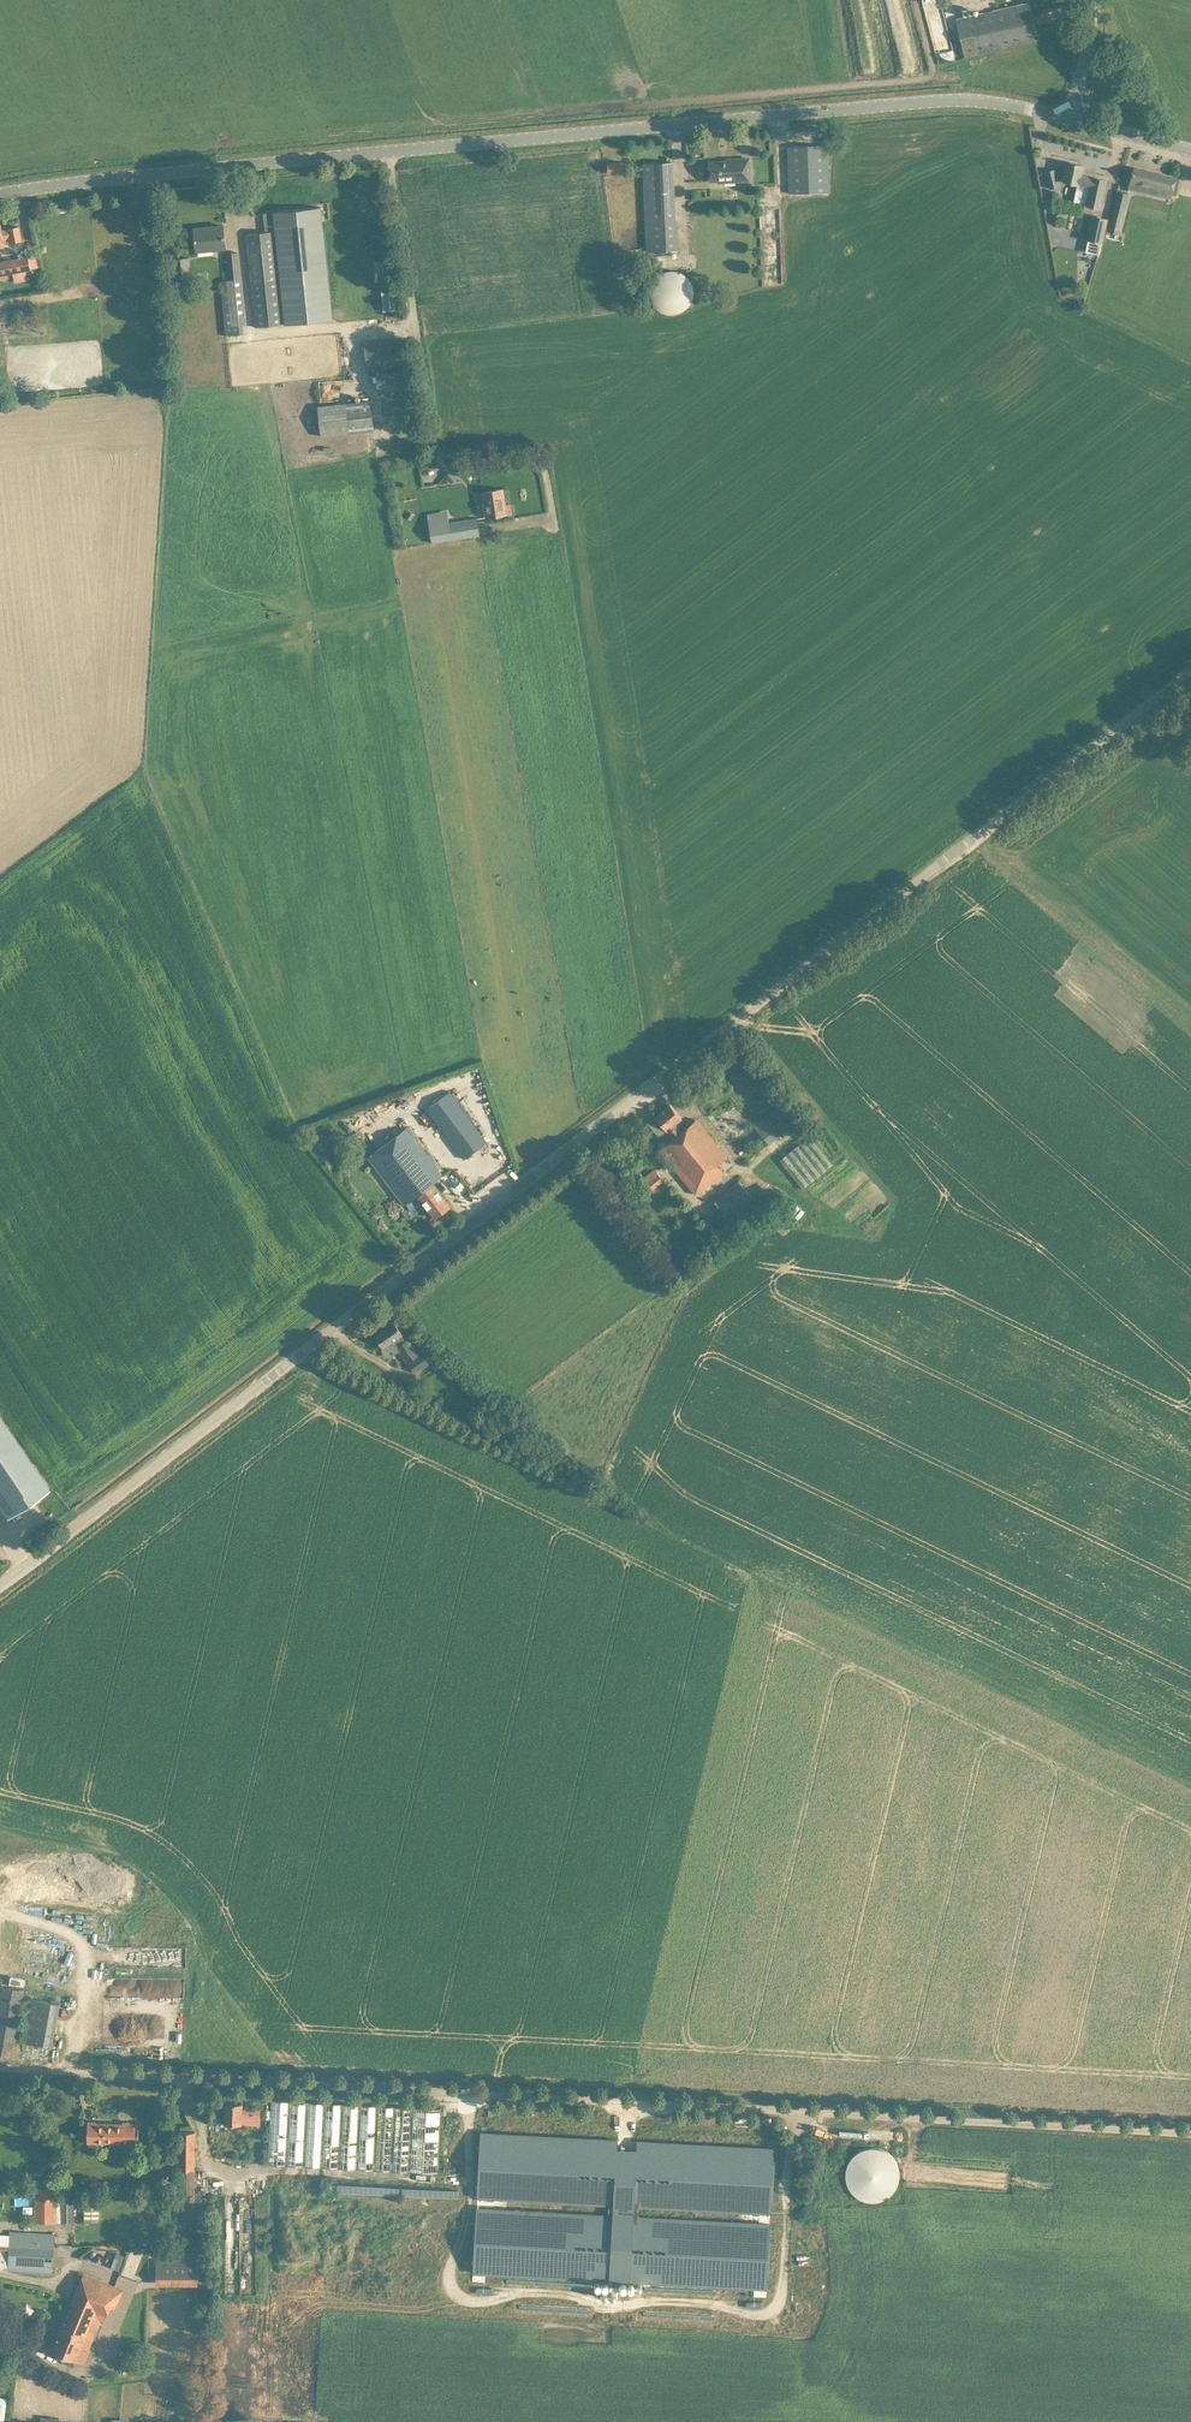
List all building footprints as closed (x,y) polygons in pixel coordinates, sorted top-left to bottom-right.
[(956,20),(962,45),(964,57),(1037,40),(1034,25),(1028,3),(956,20)] [(932,27),(939,62),(952,60),(946,24),(932,27)] [(789,193),(829,191),(827,145),(787,146),(789,193)] [(726,161),(708,162),(709,181),(724,180),(724,182),(750,180),(749,158),(726,160),(726,161)] [(608,173),(624,171),(623,162),(607,164),(608,173)] [(643,163),(644,175),(647,251),(677,250),(676,220),(675,220),(672,162),(643,163)] [(1080,175),(1082,165),(1067,162),(1063,181),(1078,184),(1091,187),(1087,205),(1099,208),(1106,180),(1093,177),(1093,178),(1080,175)] [(1133,168),(1130,181),(1129,187),(1147,192),(1149,185),(1172,190),(1175,178),(1133,168)] [(1046,172),(1050,188),(1058,186),(1054,170),(1046,172)] [(1118,233),(1123,213),(1128,193),(1118,191),(1108,231),(1118,233)] [(321,207),(273,212),(285,324),(332,319),(321,207)] [(1106,219),(1092,216),(1087,240),(1101,243),(1106,219)] [(0,224),(0,240),(11,238),(12,243),(22,241),(19,227),(1,230),(0,224)] [(225,247),(224,237),(223,225),(212,226),(213,230),(194,232),(196,250),(225,247)] [(246,234),(251,281),(256,327),(284,324),(274,231),(246,234)] [(177,257),(176,249),(164,250),(164,258),(177,257)] [(224,326),(245,324),(238,251),(225,253),(228,279),(220,280),(224,326)] [(31,269),(31,268),(28,256),(0,262),(0,276),(31,269)] [(655,278),(654,278),(653,279),(653,280),(652,281),(652,282),(651,283),(651,284),(650,285),(650,286),(650,287),(649,288),(649,289),(649,291),(649,293),(649,294),(649,295),(649,296),(649,297),(649,298),(650,298),(650,299),(650,300),(651,301),(651,302),(652,303),(652,304),(653,305),(653,306),(654,306),(654,307),(655,308),(656,309),(657,310),(658,311),(659,311),(660,312),(661,313),(662,313),(663,313),(664,314),(665,314),(666,314),(667,315),(668,315),(670,315),(671,315),(672,315),(673,315),(674,315),(675,315),(676,314),(677,314),(678,314),(679,314),(680,313),(681,313),(682,312),(684,311),(685,310),(686,310),(687,309),(687,308),(688,307),(689,306),(690,305),(691,304),(691,303),(691,302),(692,301),(692,300),(693,299),(693,297),(693,295),(694,294),(694,293),(694,292),(694,291),(693,289),(693,288),(693,287),(693,286),(692,285),(692,284),(691,283),(691,281),(690,281),(690,280),(689,279),(688,278),(687,277),(686,276),(685,275),(683,274),(682,273),(681,273),(680,272),(679,272),(678,271),(677,271),(676,271),(675,271),(674,270),(673,270),(672,270),(670,270),(669,270),(668,271),(666,271),(665,271),(664,271),(664,272),(663,272),(662,272),(661,273),(660,273),(659,274),(658,275),(657,275),(657,276),(656,276),(656,277),(655,277),(655,278)] [(391,279),(377,281),(380,300),(393,298),(391,279)] [(404,339),(365,343),(368,373),(407,369),(404,339)] [(345,403),(347,421),(348,433),(374,430),(370,400),(345,403)] [(347,421),(345,403),(319,406),(320,425),(321,437),(348,433),(347,421)] [(428,465),(426,465),(426,460),(418,461),(418,466),(423,465),(424,473),(409,475),(410,487),(451,482),(450,475),(436,477),(435,469),(429,470),(428,465)] [(486,517),(512,513),(511,507),(506,508),(503,489),(483,492),(486,517)] [(427,513),(432,543),(479,535),(477,518),(448,522),(447,511),(427,513)] [(425,1108),(456,1150),(464,1160),(487,1142),(449,1090),(425,1108)] [(797,1121),(782,1102),(753,1126),(768,1144),(797,1121)] [(726,1155),(704,1129),(696,1119),(682,1132),(675,1123),(681,1118),(670,1104),(655,1116),(656,1117),(649,1123),(659,1135),(666,1129),(673,1138),(659,1150),(694,1193),(722,1170),(716,1163),(726,1155)] [(367,1157),(397,1195),(404,1205),(417,1195),(435,1218),(450,1206),(433,1183),(443,1175),(407,1127),(367,1157)] [(804,1187),(834,1162),(810,1134),(780,1159),(804,1187)] [(663,1180),(662,1179),(655,1169),(643,1179),(651,1190),(663,1180)] [(424,1350),(419,1353),(408,1338),(404,1341),(400,1335),(401,1334),(394,1323),(375,1335),(383,1346),(382,1349),(386,1355),(390,1356),(399,1350),(416,1373),(432,1361),(424,1350)] [(48,1490),(0,1419),(0,1505),(8,1517),(36,1498),(48,1490)] [(489,1435),(496,1440),(508,1427),(498,1419),(495,1423),(498,1425),(489,1435)] [(23,1852),(0,1852),(0,1899),(61,1900),(62,1874),(22,1873),(23,1852)] [(195,1911),(166,1910),(135,1909),(132,2040),(192,2042),(195,1911)] [(18,2022),(23,1993),(24,1990),(2,1986),(0,1999),(0,2054),(12,2056),(15,2039),(22,2040),(25,2023),(18,2022)] [(24,2041),(52,2045),(59,2003),(32,1998),(24,2041)] [(437,2173),(439,2121),(440,2109),(266,2099),(265,2130),(269,2130),(268,2164),(437,2173)] [(224,2123),(236,2123),(259,2124),(260,2109),(242,2108),(242,2103),(225,2102),(224,2123)] [(138,2138),(138,2124),(88,2123),(87,2142),(105,2142),(105,2138),(138,2138)] [(179,2131),(178,2240),(178,2248),(194,2249),(194,2242),(194,2131),(179,2131)] [(477,2208),(473,2271),(766,2287),(770,2224),(638,2217),(639,2205),(771,2212),(774,2149),(637,2141),(634,2204),(614,2203),(617,2140),(481,2133),(477,2196),(609,2203),(608,2215),(477,2208)] [(899,2176),(899,2175),(898,2172),(898,2171),(898,2170),(897,2167),(897,2165),(895,2162),(894,2160),(893,2158),(891,2156),(889,2154),(887,2152),(884,2151),(882,2150),(880,2149),(877,2148),(874,2148),(872,2148),(869,2148),(867,2148),(864,2149),(861,2150),(859,2151),(857,2152),(855,2154),(853,2156),(851,2157),(849,2160),(848,2162),(847,2164),(846,2167),(846,2168),(845,2169),(845,2172),(845,2175),(845,2176),(845,2177),(845,2180),(846,2181),(846,2182),(846,2184),(847,2185),(848,2187),(849,2190),(851,2192),(853,2194),(854,2195),(857,2197),(859,2198),(861,2199),(864,2200),(866,2201),(869,2201),(872,2202),(874,2201),(877,2201),(879,2200),(882,2200),(884,2198),(887,2197),(889,2195),(891,2194),(892,2192),(894,2190),(895,2187),(897,2185),(897,2183),(898,2180),(898,2179),(898,2177),(899,2176)] [(57,2187),(34,2187),(34,2221),(57,2221),(57,2187)] [(74,2222),(74,2207),(60,2207),(60,2222),(74,2222)] [(1,2269),(8,2269),(53,2272),(55,2233),(10,2231),(10,2234),(0,2234),(0,2268),(1,2269)] [(120,2268),(124,2254),(116,2251),(112,2265),(120,2268)] [(197,2284),(197,2260),(157,2259),(157,2284),(197,2284)] [(84,2364),(88,2353),(90,2348),(89,2347),(100,2321),(103,2322),(110,2305),(116,2307),(124,2289),(84,2273),(51,2350),(84,2364)] [(121,2356),(118,2368),(131,2371),(134,2360),(121,2356)]
